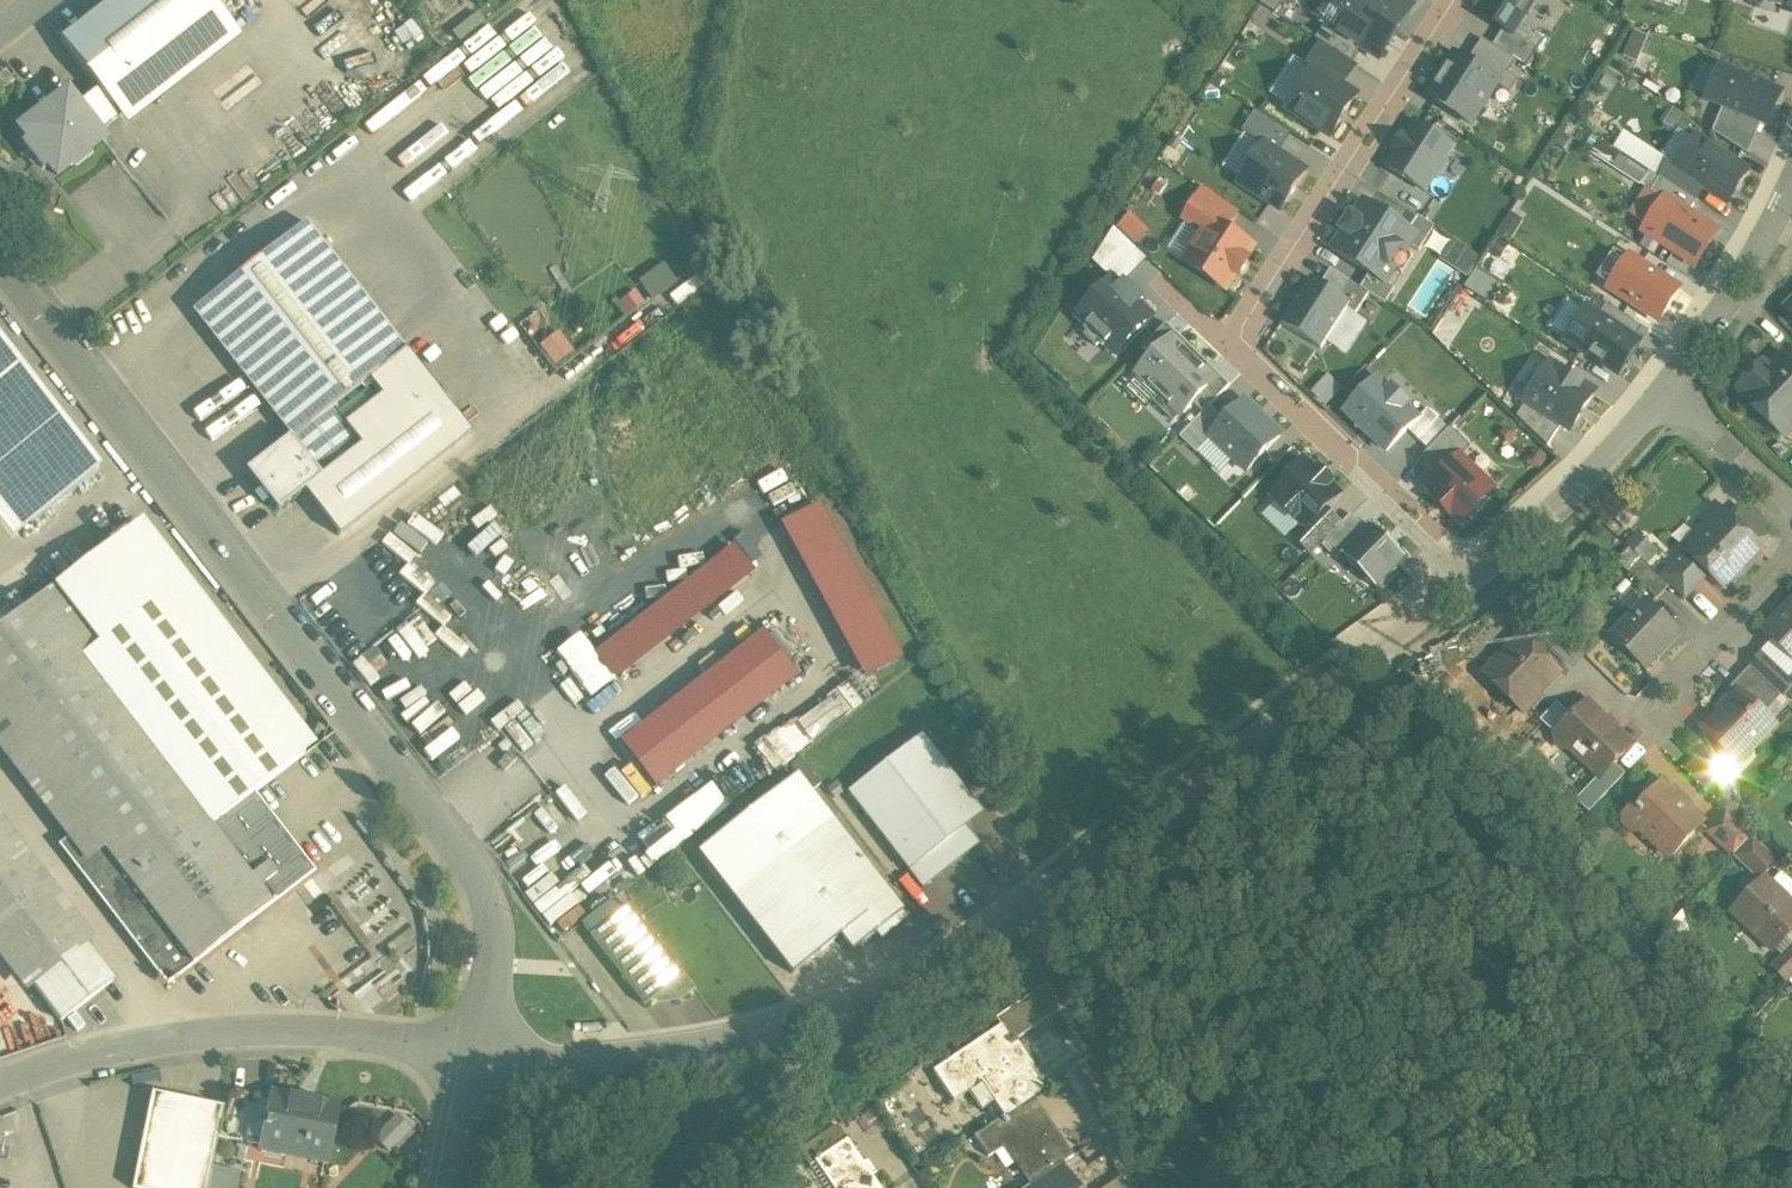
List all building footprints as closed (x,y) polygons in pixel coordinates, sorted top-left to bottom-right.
[(61,41),(101,93),(113,108),(115,106),(228,19),(214,0),(113,0),(61,41)] [(542,0),(521,0),(497,20),(507,31),(542,0)] [(1407,0),(1341,0),(1328,21),(1381,55),(1414,4),(1407,0)] [(1476,12),(1503,30),(1514,36),(1521,26),(1537,0),(1484,0),(1476,12)] [(1791,9),(1791,0),(1759,0),(1791,9)] [(324,42),(346,21),(336,11),(315,33),(324,42)] [(476,59),(509,112),(583,67),(550,14),(476,59)] [(1503,30),(1492,48),(1512,60),(1522,67),(1541,38),(1521,26),(1514,36),(1503,30)] [(1620,56),(1634,63),(1645,37),(1631,31),(1620,56)] [(1479,41),(1466,62),(1493,79),(1498,82),(1512,60),(1492,48),(1479,41)] [(1307,69),(1338,89),(1353,65),(1319,44),(1304,68),(1307,69)] [(1449,51),(1422,94),(1467,122),(1493,79),(1466,62),(1449,51)] [(1702,102),(1765,127),(1780,90),(1717,65),(1702,102)] [(1284,105),(1329,133),(1351,97),(1338,89),(1307,69),(1284,105)] [(68,93),(21,129),(30,140),(25,144),(44,169),(49,165),(58,176),(105,140),(99,132),(121,115),(115,106),(113,108),(101,93),(81,109),(68,93)] [(414,190),(457,161),(416,100),(413,102),(407,93),(364,122),(396,170),(428,148),(436,161),(407,181),(414,190)] [(1410,115),(1377,162),(1420,192),(1453,144),(1410,115)] [(1749,167),(1695,133),(1673,167),(1727,201),(1749,167)] [(1307,171),(1263,143),(1234,188),(1279,216),(1307,171)] [(1661,178),(1652,192),(1664,200),(1665,198),(1688,213),(1696,202),(1661,178)] [(1209,223),(1222,231),(1234,212),(1196,188),(1178,216),(1203,232),(1209,223)] [(1664,200),(1652,192),(1648,189),(1632,214),(1648,224),(1644,230),(1696,265),(1717,232),(1688,213),(1665,198),(1664,200)] [(1357,200),(1327,246),(1369,273),(1399,228),(1357,200)] [(1127,213),(1112,229),(1131,248),(1146,232),(1127,213)] [(306,223),(193,311),(293,439),(249,473),(274,505),(299,486),(338,537),(471,433),(406,351),(306,223)] [(1222,231),(1209,223),(1203,232),(1183,262),(1222,289),(1249,249),(1222,231)] [(1437,261),(1464,278),(1477,258),(1449,241),(1437,261)] [(1624,251),(1601,288),(1656,323),(1679,286),(1624,251)] [(658,265),(634,284),(649,302),(672,283),(658,265)] [(1484,302),(1495,285),(1472,270),(1461,287),(1484,302)] [(1075,313),(1115,352),(1150,316),(1110,277),(1075,313)] [(1349,302),(1310,277),(1281,324),(1320,349),(1349,302)] [(632,292),(617,304),(626,315),(641,302),(632,292)] [(1580,304),(1558,340),(1614,375),(1637,339),(1580,304)] [(535,346),(550,367),(571,352),(556,331),(535,346)] [(1135,373),(1180,414),(1212,379),(1167,338),(1135,373)] [(0,344),(0,524),(12,540),(100,472),(0,344)] [(1786,354),(1763,378),(1756,371),(1740,388),(1747,395),(1744,398),(1785,437),(1791,429),(1791,359),(1786,354)] [(1590,389),(1546,361),(1520,401),(1565,429),(1590,389)] [(1321,407),(1340,388),(1326,374),(1307,393),(1321,407)] [(1419,418),(1378,378),(1342,414),(1383,454),(1419,418)] [(214,388),(181,408),(188,420),(221,400),(214,388)] [(1277,434),(1241,400),(1206,436),(1241,470),(1277,434)] [(1423,457),(1439,473),(1459,453),(1465,448),(1448,431),(1423,457)] [(1494,489),(1459,453),(1439,473),(1425,486),(1460,522),(1494,489)] [(1302,462),(1270,495),(1306,530),(1338,497),(1302,462)] [(819,503),(782,522),(864,675),(901,656),(819,503)] [(1729,517),(1715,504),(1701,519),(1713,530),(1691,553),(1688,550),(1687,551),(1710,574),(1723,586),(1760,547),(1729,517)] [(1770,536),(1739,507),(1729,517),(1760,547),(1770,536)] [(419,595),(373,656),(392,671),(406,653),(419,663),(427,652),(450,670),(468,646),(443,627),(450,618),(423,597),(435,582),(412,565),(436,534),(408,513),(382,547),(404,564),(394,576),(419,595)] [(1339,554),(1361,531),(1347,516),(1318,545),(1333,560),(1339,554)] [(210,828),(252,795),(304,748),(131,526),(54,587),(99,645),(81,659),(210,828)] [(1339,554),(1370,585),(1397,557),(1366,526),(1361,531),(1339,554)] [(1652,549),(1639,536),(1629,546),(1642,560),(1642,559),(1652,549)] [(732,541),(596,648),(617,674),(753,566),(732,541)] [(1710,574),(1687,551),(1661,578),(1670,586),(1685,600),(1710,574)] [(1642,559),(1642,560),(1629,573),(1657,600),(1670,586),(1661,578),(1642,559)] [(81,659),(99,645),(54,587),(0,629),(0,713),(88,828),(63,847),(168,983),(193,964),(312,872),(252,795),(210,828),(81,659)] [(1397,597),(1371,612),(1381,628),(1406,614),(1397,597)] [(1650,605),(1638,618),(1634,615),(1613,637),(1646,668),(1679,633),(1650,605)] [(1768,632),(1791,655),(1791,607),(1768,632)] [(1566,638),(1535,608),(1513,631),(1521,638),(1522,637),(1545,659),(1566,638)] [(763,631),(622,737),(655,781),(796,675),(763,631)] [(1545,659),(1522,637),(1521,638),(1486,675),(1526,714),(1541,699),(1537,694),(1557,673),(1559,676),(1561,674),(1545,659)] [(1763,653),(1751,667),(1782,696),(1791,685),(1791,680),(1763,653)] [(1782,696),(1751,667),(1732,687),(1740,696),(1763,717),(1764,716),(1782,696)] [(751,747),(769,772),(863,706),(846,681),(751,747)] [(1740,696),(1706,732),(1739,763),(1774,725),(1764,716),(1763,717),(1740,696)] [(1605,720),(1589,703),(1557,736),(1559,737),(1558,743),(1564,749),(1570,748),(1600,777),(1602,779),(1615,765),(1633,746),(1616,730),(1616,726),(1609,719),(1605,720)] [(922,737),(849,794),(909,871),(965,827),(971,823),(970,822),(982,813),(973,802),(922,737)] [(1655,746),(1643,758),(1660,775),(1691,807),(1704,795),(1655,746)] [(602,778),(631,801),(644,784),(615,762),(602,778)] [(748,803),(775,782),(761,764),(733,785),(748,803)] [(1615,765),(1602,779),(1600,777),(1576,801),(1589,813),(1626,775),(1615,765)] [(796,774),(697,849),(793,974),(841,937),(853,952),(903,914),(796,774)] [(1663,784),(1638,810),(1632,810),(1625,818),(1625,825),(1633,832),(1639,832),(1643,829),(1655,841),(1656,844),(1669,857),(1673,857),(1704,823),(1683,802),(1683,799),(1677,793),(1673,793),(1663,784)] [(569,787),(548,793),(552,805),(543,808),(549,827),(579,818),(569,787)] [(1754,838),(1727,813),(1708,833),(1734,858),(1754,838)] [(0,816),(0,961),(26,994),(34,988),(61,1023),(115,982),(87,946),(95,940),(0,816)] [(965,827),(909,871),(924,889),(969,855),(971,835),(965,827)] [(1754,838),(1734,858),(1758,881),(1778,861),(1754,838)] [(1766,883),(1737,913),(1772,947),(1789,929),(1791,932),(1791,907),(1766,883)] [(684,975),(629,906),(590,937),(644,1006),(660,994),(684,975)] [(1696,939),(1669,940),(1670,958),(1697,957),(1696,939)] [(1772,967),(1790,983),(1791,981),(1791,946),(1772,967)] [(695,989),(684,975),(660,994),(664,999),(672,993),(679,1002),(695,989)] [(1046,985),(996,1019),(1001,1027),(1012,1043),(1016,1041),(1061,1010),(1046,985)] [(1001,1027),(934,1072),(954,1102),(991,1078),(1003,1096),(994,1102),(1004,1117),(1029,1100),(1044,1090),(1029,1069),(1033,1067),(1032,1065),(1028,1068),(1021,1057),(1025,1055),(1016,1041),(1012,1043),(1001,1027)] [(272,1100),(228,1092),(219,1139),(262,1147),(272,1100)] [(152,1094),(133,1187),(208,1187),(212,1168),(224,1108),(152,1094)] [(337,1107),(273,1094),(272,1100),(262,1147),(262,1152),(326,1164),(337,1107)] [(1041,1118),(1029,1100),(1004,1117),(974,1137),(988,1158),(1013,1141),(1022,1155),(1016,1159),(1032,1183),(1029,1185),(1030,1186),(1062,1165),(1074,1157),(1045,1115),(1041,1118)] [(837,1126),(799,1151),(810,1167),(815,1163),(814,1162),(847,1140),(837,1126)] [(847,1140),(814,1162),(815,1163),(832,1187),(880,1187),(847,1140)] [(1027,1187),(1077,1187),(1062,1165),(1030,1186),(1027,1187)] [(212,1168),(208,1187),(238,1187),(241,1174),(212,1168)]
